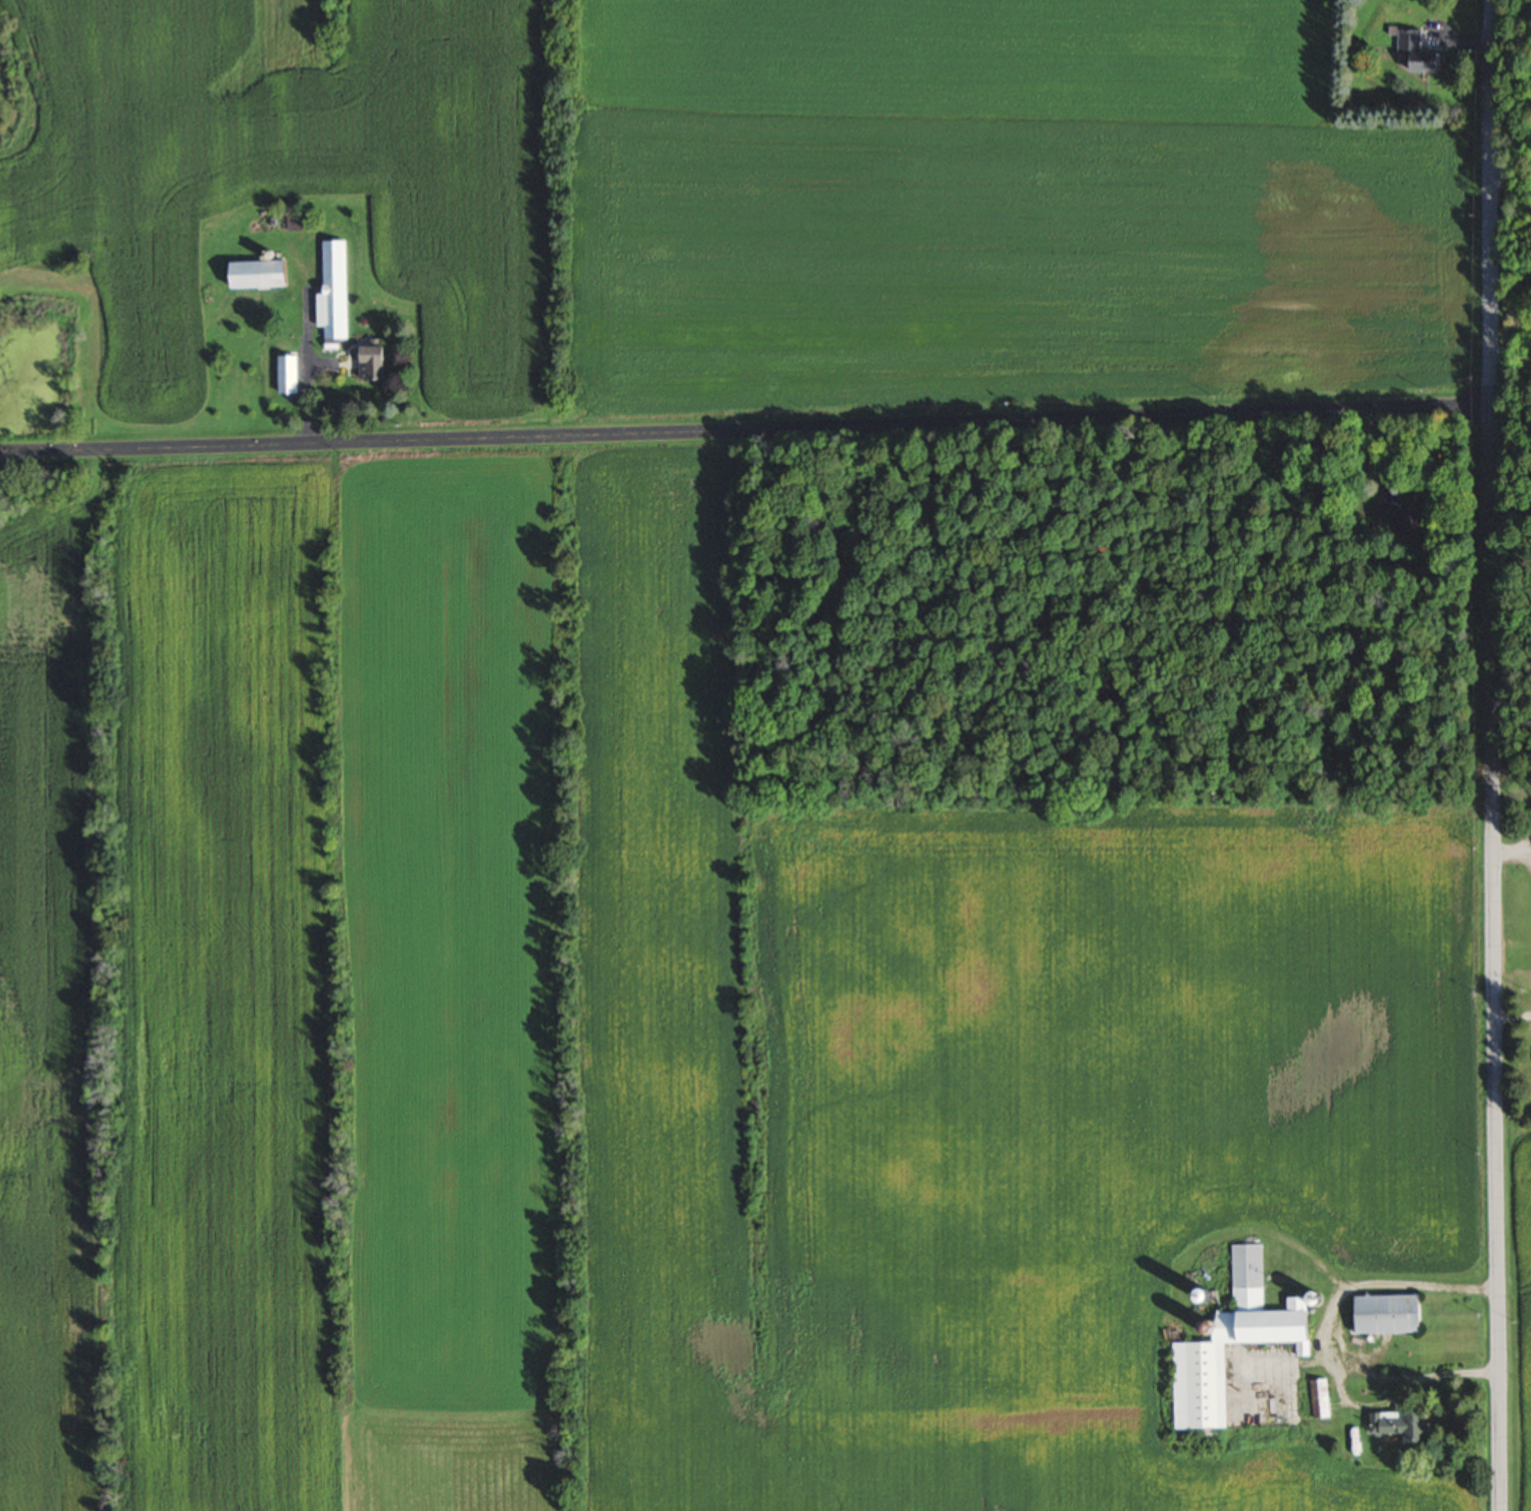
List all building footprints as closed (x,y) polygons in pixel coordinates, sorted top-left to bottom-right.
[(1437,52),(1418,52),(1418,30),(1396,30),(1395,53),(1402,53),(1402,71),(1437,71),(1437,52)] [(345,239),(322,239),(323,292),(316,292),(317,325),(325,325),(325,339),(347,338),(345,239)] [(237,260),(238,287),(292,286),(292,259),(237,260)] [(387,378),(386,345),(356,346),(357,379),(387,378)] [(296,392),(296,354),(277,354),(277,392),(296,392)] [(1410,532),(1422,504),(1403,495),(1391,524),(1410,532)] [(1223,1341),(1294,1340),(1294,1354),(1306,1354),(1305,1291),(1292,1292),(1292,1296),(1282,1296),(1282,1310),(1262,1310),(1261,1243),(1230,1244),(1231,1311),(1205,1311),(1205,1327),(1196,1327),(1196,1341),(1171,1341),(1172,1427),(1223,1427),(1223,1341)] [(1414,1293),(1349,1294),(1349,1332),(1415,1331),(1414,1293)] [(1314,1416),(1325,1416),(1325,1378),(1314,1378),(1314,1416)] [(1367,1432),(1401,1432),(1401,1436),(1416,1436),(1416,1410),(1367,1411),(1367,1432)]
